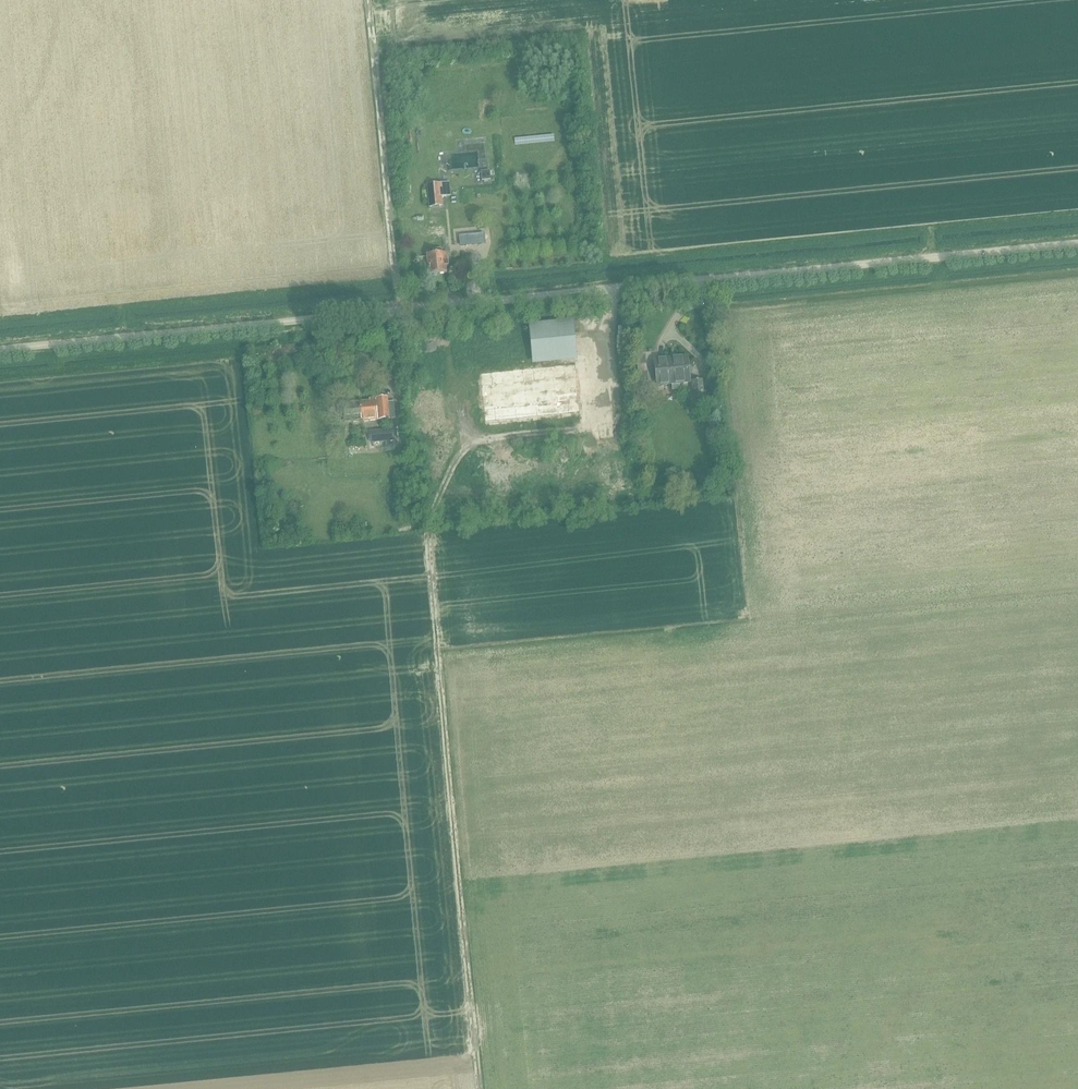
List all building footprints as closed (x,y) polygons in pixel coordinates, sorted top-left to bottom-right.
[(465,130),(456,130),(457,143),(466,143),(465,130)] [(488,153),(485,143),(477,145),(480,155),(488,153)] [(481,173),(481,181),(490,181),(489,172),(481,173)] [(427,185),(429,207),(443,206),(440,184),(427,185)] [(444,227),(434,227),(434,235),(444,235),(444,227)] [(446,267),(449,267),(448,255),(442,255),(442,249),(433,250),(434,256),(428,257),(430,276),(446,274),(446,267)] [(343,342),(332,343),(334,360),(344,359),(343,342)] [(657,386),(690,383),(687,357),(654,361),(657,386)] [(532,391),(497,393),(496,380),(487,380),(489,412),(520,410),(519,401),(533,400),(532,391)] [(693,400),(704,399),(702,380),(691,381),(693,400)] [(379,421),(387,420),(385,399),(377,400),(379,421)] [(360,403),(361,417),(376,415),(375,400),(370,400),(370,403),(360,403)] [(361,417),(360,403),(349,404),(349,402),(342,403),(343,424),(353,423),(353,418),(361,417)] [(558,416),(569,414),(568,408),(556,411),(558,416)] [(392,430),(370,432),(371,443),(386,441),(387,448),(394,447),(392,430)]
